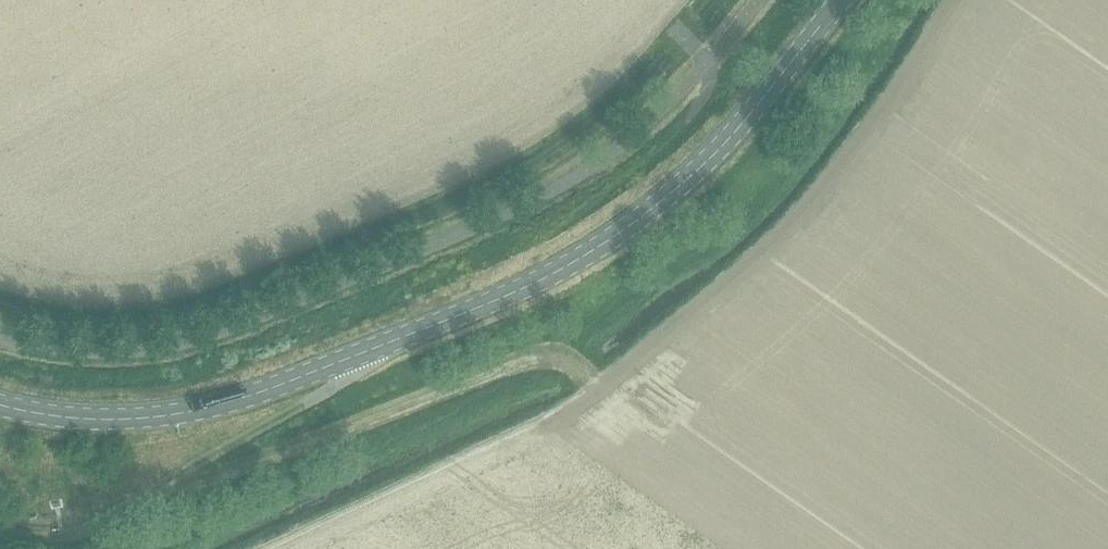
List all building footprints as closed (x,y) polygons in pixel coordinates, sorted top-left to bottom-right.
[(246,304),(229,310),(233,321),(250,315),(246,304)]
